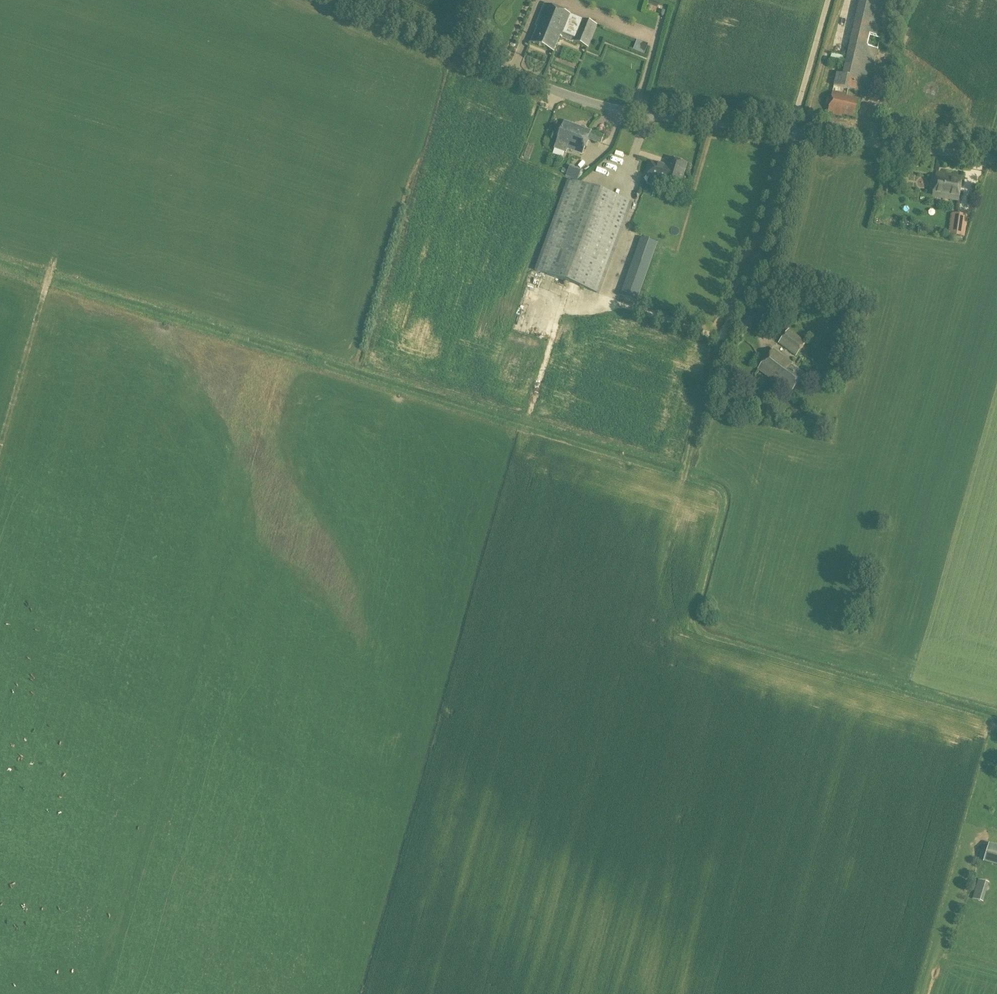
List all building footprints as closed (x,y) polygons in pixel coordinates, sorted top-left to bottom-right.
[(854,20),(883,26),(887,9),(897,12),(900,0),(859,0),(854,20)] [(588,48),(597,25),(544,4),(535,26),(537,27),(530,43),(554,52),(560,37),(561,37),(561,38),(573,43),(573,42),(588,48)] [(842,64),(843,57),(831,54),(830,61),(842,64)] [(838,94),(835,108),(874,117),(876,104),(856,99),(858,87),(846,84),(844,96),(838,94)] [(600,144),(603,137),(590,133),(591,132),(564,122),(554,149),(563,152),(559,163),(576,170),(581,158),(570,154),(571,151),(582,155),(588,139),(600,144)] [(679,187),(686,165),(669,159),(666,167),(649,162),(645,175),(662,181),(679,187)] [(958,201),(961,177),(936,173),(932,197),(958,201)] [(597,293),(631,203),(568,180),(534,270),(597,293)] [(964,238),(967,216),(952,213),(948,235),(964,238)] [(641,238),(620,297),(636,303),(657,244),(641,238)] [(500,277),(511,282),(515,273),(503,269),(500,277)] [(796,357),(806,342),(789,329),(778,343),(796,357)] [(791,392),(804,376),(791,366),(792,364),(773,349),(758,370),(777,385),(778,383),(791,392)] [(989,844),(983,863),(992,865),(996,849),(996,846),(989,844)] [(983,903),(989,883),(978,880),(972,899),(983,903)]
